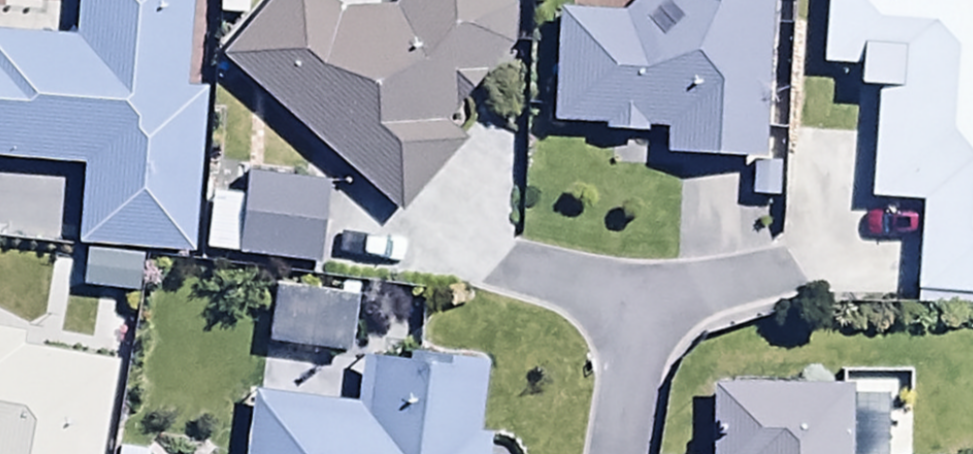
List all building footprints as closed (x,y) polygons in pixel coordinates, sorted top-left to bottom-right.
[(79,170),(74,247),(192,254),(202,87),(185,86),(191,0),(77,0),(75,41),(0,36),(0,165),(79,170)] [(512,6),(504,0),(398,0),(388,11),(336,14),(320,0),(271,0),(217,62),(397,217),(462,141),(446,127),(512,50),(512,6)] [(747,160),(745,201),(776,203),(777,156),(765,156),(771,0),(637,0),(617,15),(553,13),(549,126),(602,128),(601,136),(646,138),(646,131),(665,132),(664,157),(747,160)] [(874,90),(868,201),(920,204),(915,296),(972,299),(972,0),(826,0),(822,68),(855,70),(854,89),(874,90)] [(210,195),(204,256),(317,267),(325,185),(245,177),(243,198),(210,195)] [(142,257),(85,254),(83,295),(140,297),(142,257)] [(269,294),(265,348),(353,355),(358,302),(269,294)] [(98,370),(22,357),(26,334),(0,329),(0,453),(83,453),(98,370)] [(244,453),(478,453),(485,371),(360,361),(356,409),(248,401),(244,453)] [(887,397),(852,397),(852,387),(711,386),(710,453),(887,453),(887,397)]
